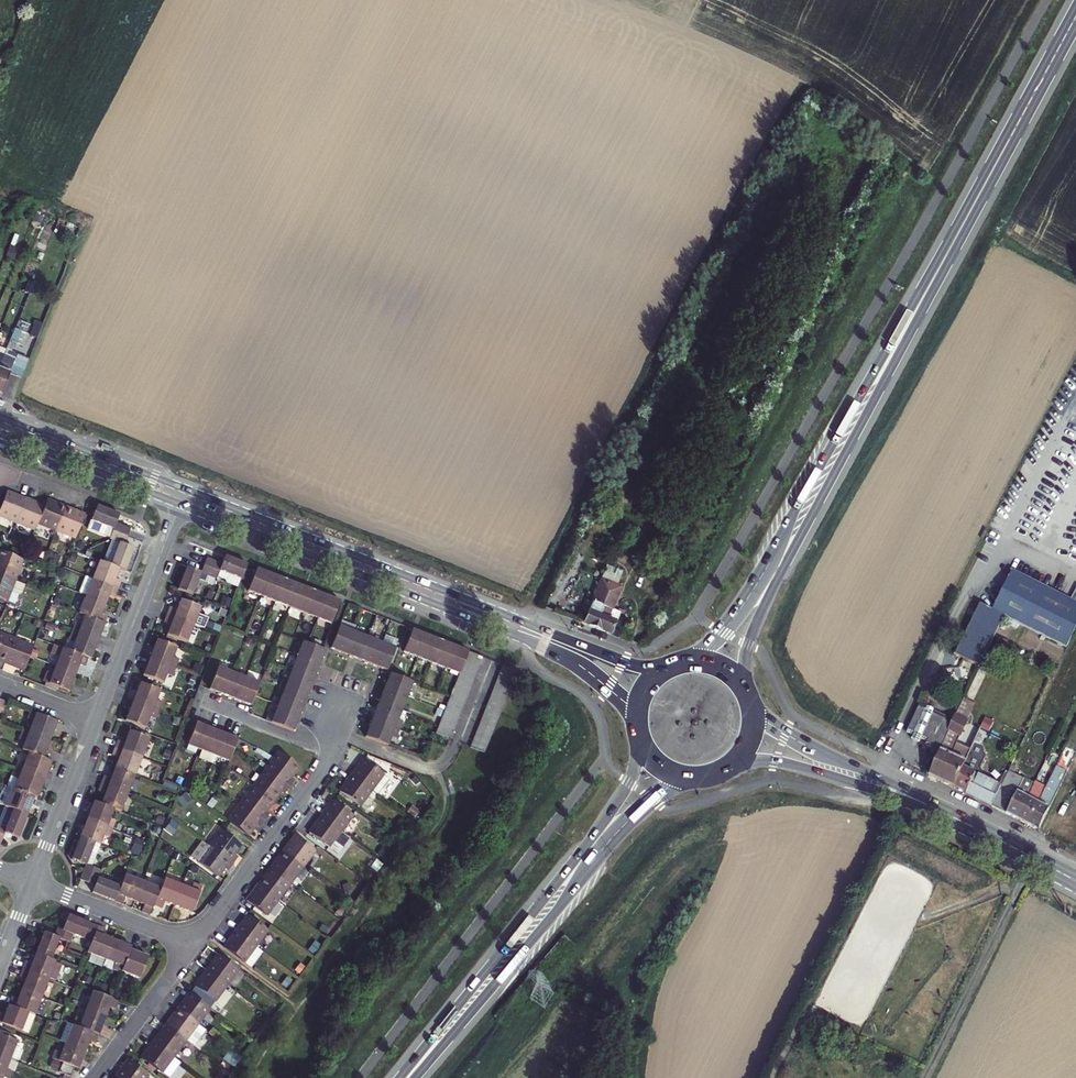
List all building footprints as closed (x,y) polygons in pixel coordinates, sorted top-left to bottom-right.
[(25,337),(21,348),(27,351),(32,340),(25,337)] [(0,369),(0,398),(1,398),(6,386),(10,376),(18,357),(7,352),(4,360),(0,369)] [(10,376),(21,380),(29,361),(18,357),(10,376)] [(27,505),(7,497),(0,515),(0,518),(19,526),(27,505)] [(46,512),(27,505),(19,526),(38,533),(40,527),(46,512)] [(46,512),(40,527),(58,534),(66,512),(49,505),(46,512)] [(96,507),(90,522),(113,530),(116,524),(119,516),(96,507)] [(84,519),(66,512),(58,534),(75,541),(84,519)] [(87,530),(110,539),(112,532),(113,530),(90,522),(87,530)] [(116,524),(113,530),(112,532),(126,537),(130,529),(116,524)] [(111,541),(118,543),(123,546),(126,537),(112,532),(110,539),(109,540),(111,541)] [(111,541),(102,564),(109,566),(118,543),(111,541)] [(123,546),(118,543),(109,566),(119,570),(124,572),(133,549),(123,546)] [(13,585),(21,565),(0,557),(0,580),(13,585)] [(221,565),(218,573),(241,581),(247,565),(224,557),(222,561),(221,565)] [(202,567),(218,573),(221,565),(205,558),(202,567)] [(92,580),(112,587),(115,580),(119,570),(109,566),(102,564),(99,563),(92,580)] [(202,567),(199,574),(215,580),(218,573),(202,567)] [(191,595),(199,574),(185,569),(177,590),(191,595)] [(337,600),(255,569),(247,590),(329,622),(337,600)] [(1071,651),(1075,641),(1075,602),(1014,571),(992,611),(1006,618),(1071,651)] [(79,594),(86,597),(92,580),(86,577),(79,594)] [(13,585),(0,580),(0,603),(5,605),(9,596),(18,600),(21,598),(24,590),(13,585)] [(112,587),(92,580),(86,597),(106,604),(109,595),(112,587)] [(115,580),(112,587),(118,589),(121,582),(115,580)] [(588,615),(584,626),(610,635),(615,623),(609,620),(621,587),(601,580),(588,615)] [(118,589),(112,587),(109,595),(115,597),(118,589)] [(14,608),(18,600),(9,596),(5,605),(14,608)] [(84,617),(99,623),(102,615),(106,604),(86,597),(78,615),(84,617)] [(171,607),(167,616),(193,626),(197,615),(200,608),(180,601),(177,609),(171,607)] [(981,669),(1006,618),(992,611),(979,604),(954,655),(981,669)] [(102,615),(99,623),(104,625),(107,617),(102,615)] [(207,619),(197,615),(193,626),(203,630),(207,619)] [(187,642),(193,626),(167,616),(164,624),(171,626),(167,635),(187,642)] [(75,624),(71,633),(97,643),(104,625),(99,623),(84,617),(80,626),(75,624)] [(339,628),(331,648),(380,667),(386,670),(394,649),(339,628)] [(479,656),(409,628),(400,649),(457,671),(434,732),(448,737),(479,656)] [(97,643),(71,633),(68,643),(72,644),(70,652),(87,659),(90,660),(97,643)] [(7,663),(16,640),(0,634),(0,660),(7,663)] [(1058,661),(1062,648),(1026,635),(1021,647),(1058,661)] [(24,669),(30,655),(33,647),(16,640),(7,663),(24,669)] [(170,666),(173,657),(176,649),(157,641),(150,659),(170,666)] [(271,713),(267,721),(294,732),(298,721),(304,705),(310,691),(315,676),(320,663),(324,652),(303,644),(289,679),(285,678),(278,696),(282,698),(275,715),(271,713)] [(54,668),(75,676),(79,665),(84,667),(87,659),(70,652),(53,646),(50,655),(58,658),(54,668)] [(173,657),(170,666),(176,668),(180,660),(173,657)] [(167,675),(170,666),(150,659),(144,676),(164,683),(167,675)] [(515,669),(501,664),(468,745),(482,751),(515,669)] [(176,668),(170,666),(167,675),(173,677),(176,668)] [(68,693),(75,676),(54,668),(51,676),(46,674),(43,684),(68,693)] [(245,703),(249,704),(251,705),(259,684),(217,668),(209,689),(215,692),(230,697),(245,703)] [(412,683),(391,675),(389,680),(382,698),(376,712),(371,726),(366,739),(387,748),(391,738),(396,740),(403,723),(397,720),(412,683)] [(153,709),(156,701),(160,692),(140,684),(133,702),(153,709)] [(156,701),(153,709),(159,711),(162,703),(156,701)] [(150,718),(153,709),(133,702),(126,721),(146,728),(150,718)] [(950,733),(954,724),(948,721),(949,719),(934,711),(935,709),(928,705),(926,709),(920,706),(907,731),(914,734),(912,738),(920,741),(921,738),(928,742),(927,745),(933,749),(931,753),(938,756),(940,751),(950,733)] [(159,711),(153,709),(150,718),(156,720),(159,711)] [(29,733),(48,740),(55,722),(29,712),(26,720),(33,723),(29,733)] [(953,788),(974,744),(980,731),(957,719),(954,724),(950,733),(966,741),(957,759),(940,751),(938,756),(928,776),(953,788)] [(200,726),(195,724),(187,745),(228,761),(237,740),(230,737),(213,731),(200,726)] [(44,749),(48,740),(29,733),(22,730),(18,740),(24,743),(21,751),(29,754),(46,761),(50,751),(44,749)] [(114,749),(141,759),(148,739),(129,732),(124,744),(117,741),(114,749)] [(979,746),(974,744),(953,788),(966,794),(976,773),(971,770),(981,752),(977,750),(979,746)] [(118,759),(113,770),(134,778),(141,759),(114,749),(111,756),(118,759)] [(279,753),(227,822),(246,836),(252,828),(255,825),(258,828),(269,814),(265,811),(267,809),(277,795),(280,792),(284,794),(294,781),(290,778),(292,775),(298,767),(279,753)] [(22,762),(19,769),(44,779),(50,762),(46,761),(29,754),(25,763),(22,762)] [(339,791),(360,806),(382,776),(384,773),(363,758),(339,791)] [(1028,825),(1039,831),(1063,782),(1068,772),(1058,767),(1047,789),(1028,825)] [(44,779),(19,769),(16,777),(18,778),(15,788),(37,796),(44,779)] [(99,785),(127,795),(134,778),(113,770),(110,779),(102,776),(99,785)] [(991,806),(1017,819),(1035,783),(1025,778),(1022,781),(1007,773),(991,806)] [(382,776),(360,806),(364,809),(374,795),(376,797),(388,780),(382,776)] [(1028,825),(1047,789),(1035,783),(1017,819),(1028,825)] [(127,795),(99,785),(96,792),(103,794),(99,806),(113,812),(120,814),(127,795)] [(13,787),(6,805),(27,813),(31,804),(33,805),(37,796),(15,788),(13,787)] [(352,815),(332,800),(319,818),(339,833),(352,815)] [(107,828),(110,820),(113,812),(99,806),(92,804),(86,820),(107,828)] [(1,844),(4,836),(16,841),(27,813),(6,805),(0,821),(0,844),(1,844)] [(332,842),(339,833),(319,818),(308,832),(328,847),(332,842)] [(104,836),(107,828),(86,820),(79,840),(93,845),(100,847),(104,836)] [(110,820),(107,828),(112,830),(115,822),(110,820)] [(112,830),(107,828),(104,836),(109,838),(112,830)] [(222,832),(209,848),(233,866),(239,858),(233,854),(240,845),(222,832)] [(339,833),(332,842),(341,849),(348,840),(339,833)] [(282,854),(301,867),(314,850),(295,837),(288,846),(282,854)] [(70,862),(85,868),(93,845),(79,840),(70,862)] [(332,842),(328,847),(338,854),(341,849),(332,842)] [(198,863),(209,848),(203,843),(192,858),(198,863)] [(100,847),(93,845),(85,868),(91,870),(100,847)] [(209,848),(198,863),(217,877),(223,869),(228,872),(233,866),(209,848)] [(269,871),(288,885),(301,867),(282,854),(275,863),(269,871)] [(86,884),(91,870),(85,868),(79,882),(86,884)] [(94,887),(98,879),(100,873),(91,870),(86,884),(94,887)] [(275,901),(288,885),(269,871),(263,879),(257,887),(275,901)] [(120,888),(116,897),(124,900),(128,902),(134,904),(143,881),(125,875),(120,888)] [(120,888),(98,879),(94,887),(92,894),(104,899),(114,903),(116,897),(120,888)] [(144,908),(152,911),(154,907),(156,902),(161,889),(143,881),(134,904),(141,907),(144,908)] [(161,889),(156,902),(164,905),(165,905),(173,908),(181,888),(164,882),(161,889)] [(190,892),(199,895),(201,890),(192,887),(190,892)] [(275,901),(257,887),(253,893),(247,901),(265,915),(275,901)] [(191,915),(199,895),(190,892),(181,888),(173,908),(184,913),(191,915)] [(124,900),(116,897),(114,903),(122,906),(124,900)] [(164,905),(156,902),(154,907),(162,910),(164,905)] [(152,911),(144,908),(141,914),(150,917),(152,911)] [(249,915),(236,933),(255,947),(268,929),(249,915)] [(72,934),(83,938),(88,924),(78,920),(66,916),(61,930),(72,934)] [(88,924),(83,938),(90,941),(95,927),(88,924)] [(104,930),(95,927),(90,941),(86,952),(104,959),(112,939),(104,936),(102,935),(104,930)] [(54,936),(57,937),(69,942),(72,934),(61,930),(57,929),(54,936)] [(49,960),(57,937),(54,936),(42,931),(33,954),(49,960)] [(255,947),(236,933),(224,949),(243,962),(255,947)] [(114,962),(122,965),(129,945),(121,942),(112,939),(104,959),(114,962)] [(140,949),(129,945),(122,965),(120,970),(139,977),(147,956),(140,953),(139,953),(140,949)] [(53,962),(49,960),(33,954),(30,963),(24,960),(21,970),(46,980),(53,962)] [(218,955),(206,970),(225,984),(236,968),(218,955)] [(59,964),(53,962),(46,980),(52,982),(59,964)] [(120,970),(122,965),(114,962),(111,969),(119,971),(120,970)] [(46,980),(21,970),(18,977),(24,979),(20,990),(40,998),(46,980)] [(225,984),(206,970),(194,986),(213,1000),(225,984)] [(33,1015),(40,998),(20,990),(16,998),(10,996),(7,1005),(26,1013),(33,1015)] [(109,1006),(112,998),(93,990),(85,1009),(105,1017),(109,1006)] [(190,994),(177,1011),(196,1024),(208,1008),(190,994)] [(118,1000),(112,998),(109,1006),(115,1008),(118,1000)] [(26,1013),(7,1005),(3,1014),(0,1013),(0,1022),(20,1029),(26,1013)] [(75,1016),(72,1025),(92,1032),(98,1035),(105,1017),(85,1009),(82,1018),(75,1016)] [(167,1025),(186,1038),(196,1024),(177,1011),(167,1025)] [(33,1015),(26,1013),(20,1029),(27,1032),(33,1015)] [(59,1040),(65,1042),(72,1025),(66,1023),(59,1040)] [(196,1024),(186,1038),(193,1044),(204,1030),(196,1024)] [(92,1032),(72,1025),(65,1042),(85,1050),(89,1040),(92,1032)] [(154,1042),(173,1056),(186,1038),(167,1025),(154,1042)] [(98,1035),(92,1032),(89,1040),(95,1042),(98,1035)] [(10,1058),(17,1041),(0,1034),(0,1055),(10,1058)] [(62,1062),(73,1066),(78,1068),(85,1050),(65,1042),(61,1053),(54,1050),(51,1058),(53,1058),(60,1061),(62,1062)] [(143,1058),(161,1071),(173,1056),(154,1042),(143,1058)] [(3,1075),(7,1067),(10,1058),(0,1055),(0,1074),(3,1075)] [(180,1061),(173,1056),(161,1071),(168,1077),(180,1061)] [(57,1071),(60,1061),(53,1058),(49,1068),(57,1071)] [(130,1060),(123,1069),(117,1077),(118,1077),(145,1077),(148,1074),(130,1060)] [(59,1070),(70,1075),(73,1066),(62,1062),(59,1070)] [(7,1067),(3,1075),(9,1077),(12,1069),(7,1067)]
